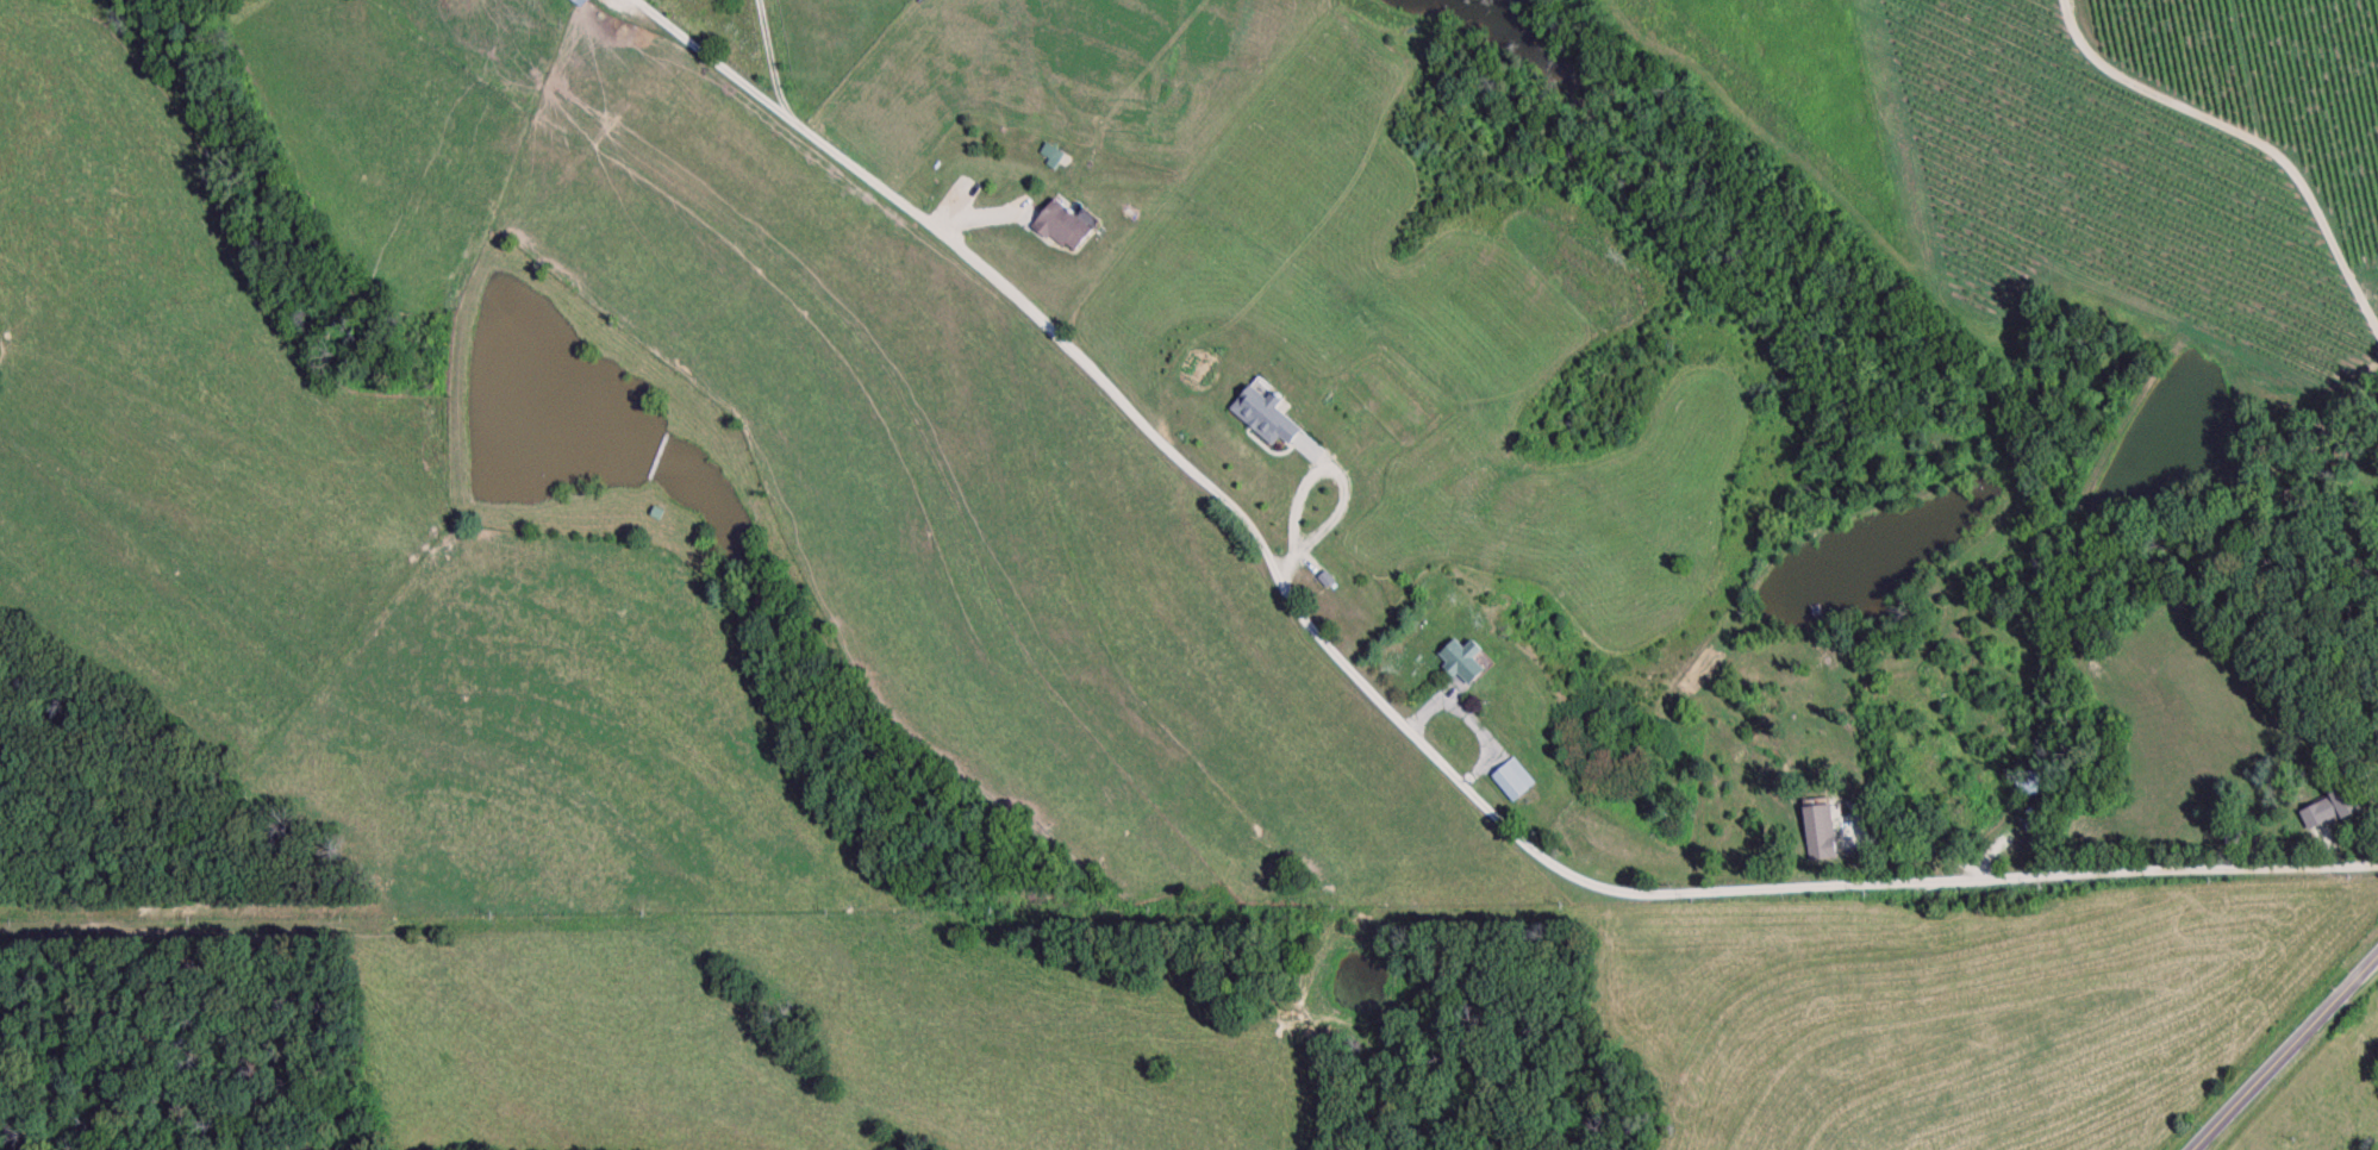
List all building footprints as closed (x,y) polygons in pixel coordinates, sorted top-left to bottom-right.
[(1074,259),(1095,232),(1056,201),(1035,228),(1074,259)] [(1274,447),(1282,438),(1293,447),(1306,432),(1278,409),(1280,407),(1255,384),(1232,411),(1274,447)] [(1489,674),(1477,660),(1487,652),(1477,641),(1466,650),(1459,641),(1438,657),(1460,683),(1464,680),(1471,688),(1489,674)] [(1515,805),(1538,786),(1516,759),(1493,779),(1515,805)] [(2017,774),(2016,797),(2041,797),(2041,775),(2017,774)] [(2299,811),(2307,834),(2362,814),(2354,791),(2299,811)] [(1825,841),(1821,807),(1800,809),(1804,843),(1825,841)]
